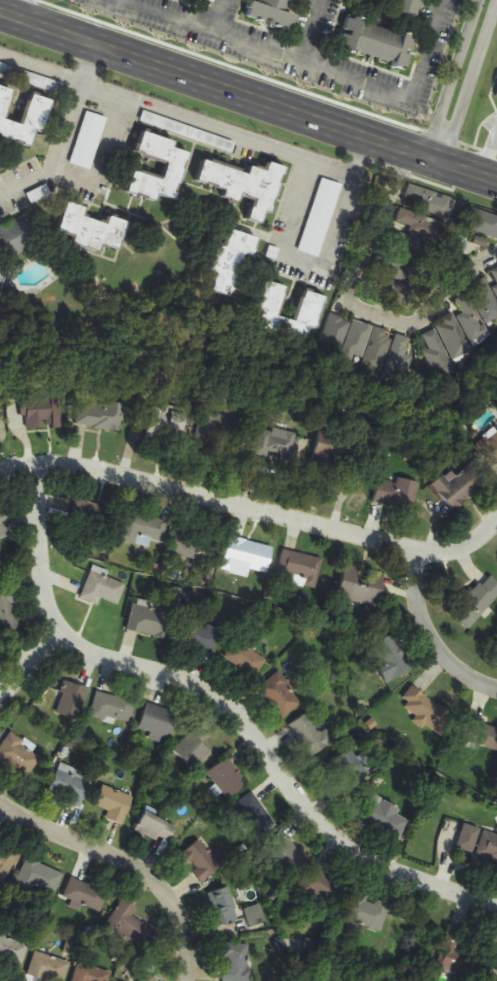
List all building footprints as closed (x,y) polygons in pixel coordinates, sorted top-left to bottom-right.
[(292,29),(299,0),(252,0),(248,20),(292,29)] [(423,0),(399,0),(396,11),(419,17),(423,0)] [(345,18),(338,50),(408,66),(415,34),(345,18)] [(31,147),(37,131),(42,133),(53,100),(30,92),(19,124),(5,119),(15,91),(0,86),(0,137),(31,147)] [(107,118),(85,112),(70,164),(92,171),(107,118)] [(134,169),(127,192),(158,201),(159,195),(176,200),(190,152),(173,147),(175,140),(142,130),(135,154),(167,164),(163,177),(134,169)] [(284,166),(267,162),(265,169),(250,165),(249,170),(203,159),(197,183),(225,190),(222,201),(249,207),(246,220),(269,226),(284,166)] [(341,184),(320,178),(299,251),(321,257),(341,184)] [(455,198),(409,186),(404,206),(450,218),(455,198)] [(106,214),(104,221),(86,216),(88,207),(67,201),(57,238),(119,255),(128,221),(106,214)] [(469,207),(462,229),(496,241),(496,217),(469,207)] [(446,224),(401,209),(395,227),(440,242),(446,224)] [(12,258),(41,245),(28,216),(0,228),(0,231),(12,258)] [(260,239),(233,229),(221,260),(224,261),(217,278),(226,282),(229,273),(237,276),(246,255),(253,258),(260,239)] [(429,265),(435,243),(394,234),(384,277),(421,286),(426,264),(429,265)] [(496,291),(496,269),(489,273),(496,291)] [(468,288),(470,293),(454,302),(473,336),(496,322),(496,302),(484,279),(468,288)] [(304,289),(296,320),(280,316),(288,287),(264,280),(251,329),(307,344),(312,327),(318,329),(326,295),(304,289)] [(351,322),(333,314),(320,348),(338,355),(351,322)] [(472,351),(454,315),(436,324),(454,360),(472,351)] [(343,359),(363,364),(372,326),(352,321),(343,359)] [(381,374),(393,333),(376,328),(363,368),(381,374)] [(424,335),(430,350),(425,352),(438,382),(457,374),(437,329),(424,335)] [(402,381),(413,339),(397,335),(386,377),(402,381)] [(22,416),(28,416),(28,429),(63,429),(62,394),(21,394),(22,416)] [(125,405),(80,399),(76,426),(121,432),(125,405)] [(233,451),(240,421),(202,412),(196,443),(233,451)] [(147,435),(172,450),(188,423),(175,415),(167,427),(156,421),(147,435)] [(342,425),(324,421),(316,460),(360,470),(363,454),(371,456),(374,444),(340,436),(342,425)] [(282,458),(282,460),(300,464),(306,438),(261,427),(255,451),(282,458)] [(472,466),(449,481),(446,476),(434,483),(451,509),(486,486),(472,466)] [(420,482),(400,478),(399,483),(380,479),(374,503),(413,512),(420,482)] [(107,510),(80,497),(69,520),(96,533),(107,510)] [(0,508),(0,540),(16,535),(7,506),(0,508)] [(151,547),(152,540),(165,542),(169,520),(126,512),(120,541),(151,547)] [(204,563),(213,536),(179,525),(170,552),(204,563)] [(230,536),(221,568),(233,571),(234,565),(268,574),(275,548),(230,536)] [(277,577),(292,581),(294,576),(318,582),(323,559),(285,549),(277,577)] [(338,599),(377,608),(385,575),(346,566),(338,599)] [(119,604),(127,585),(92,571),(81,598),(99,605),(102,598),(119,604)] [(496,598),(496,583),(488,575),(452,615),(468,630),(496,598)] [(20,629),(12,589),(0,591),(0,633),(20,629)] [(133,603),(128,632),(168,639),(173,610),(133,603)] [(178,642),(216,655),(224,632),(186,619),(178,642)] [(386,683),(412,672),(395,634),(376,643),(385,664),(379,667),(386,683)] [(267,658),(234,640),(223,661),(255,679),(267,658)] [(257,690),(284,720),(304,702),(277,673),(257,690)] [(78,721),(89,690),(67,681),(55,712),(78,721)] [(448,730),(446,703),(423,705),(421,688),(406,689),(407,712),(416,711),(418,732),(448,730)] [(91,716),(129,726),(136,701),(98,691),(91,716)] [(178,712),(147,704),(140,730),(171,739),(178,712)] [(325,730),(321,733),(306,714),(289,727),(312,758),(334,741),(325,730)] [(496,752),(496,726),(469,718),(462,741),(496,752)] [(209,736),(199,726),(175,750),(195,770),(212,753),(202,743),(209,736)] [(41,759),(12,734),(0,748),(0,758),(25,779),(41,759)] [(249,783),(227,758),(208,774),(229,800),(249,783)] [(80,807),(94,778),(61,763),(48,793),(80,807)] [(107,818),(123,825),(134,798),(104,785),(96,806),(110,812),(107,818)] [(260,838),(277,822),(250,793),(232,809),(260,838)] [(402,808),(371,795),(360,822),(401,839),(410,819),(399,815),(402,808)] [(177,827),(145,812),(133,837),(144,843),(149,832),(170,842),(177,827)] [(309,859),(278,829),(261,846),(292,877),(309,859)] [(467,833),(467,844),(478,844),(478,861),(496,861),(496,833),(467,833)] [(204,881),(221,867),(199,840),(182,854),(204,881)] [(20,856),(0,846),(0,881),(5,884),(20,856)] [(17,881),(54,897),(64,873),(27,858),(17,881)] [(308,886),(336,906),(348,889),(320,869),(308,886)] [(103,883),(67,883),(67,906),(103,906),(103,883)] [(240,920),(228,887),(209,894),(221,927),(240,920)] [(349,918),(376,930),(385,908),(358,896),(349,918)] [(132,916),(138,908),(124,899),(106,925),(142,950),(155,931),(132,916)] [(267,922),(260,904),(245,911),(253,928),(267,922)] [(437,967),(469,977),(476,956),(460,950),(468,924),(452,919),(437,967)] [(0,935),(0,961),(22,969),(30,946),(0,935)] [(226,944),(224,980),(251,980),(252,945),(226,944)] [(37,951),(28,974),(47,980),(64,980),(70,964),(37,951)] [(78,962),(73,980),(109,980),(112,973),(78,962)]
